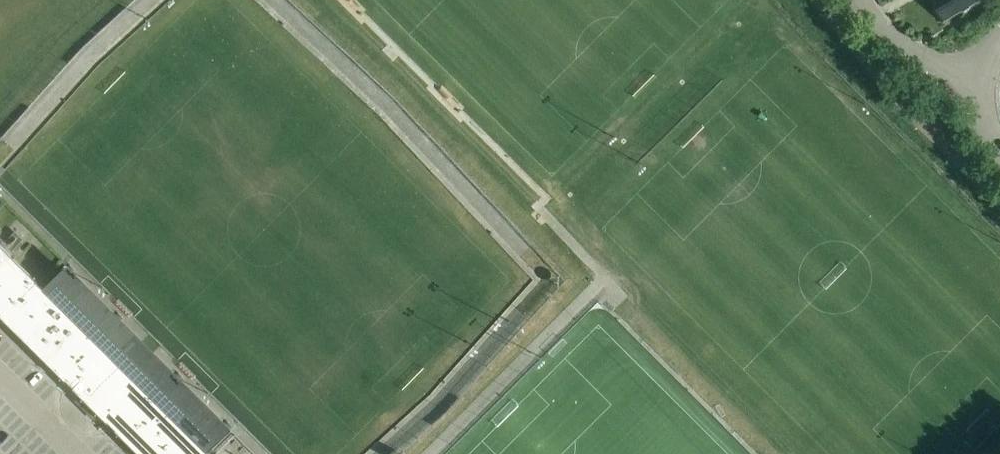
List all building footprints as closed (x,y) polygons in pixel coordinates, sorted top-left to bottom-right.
[(943,21),(978,0),(931,0),(943,21)] [(101,415),(141,453),(210,453),(208,452),(230,430),(153,353),(142,364),(131,354),(142,342),(65,266),(43,288),(0,245),(0,314),(101,415)]
